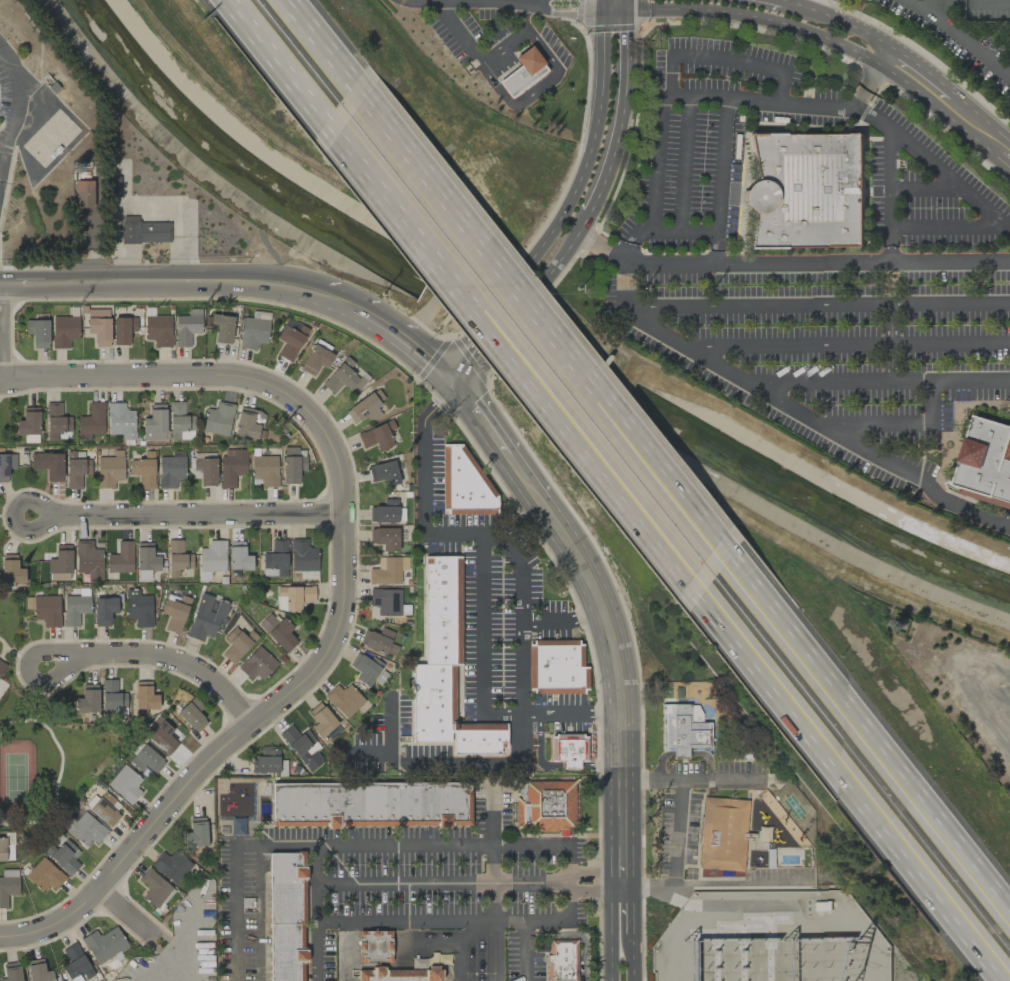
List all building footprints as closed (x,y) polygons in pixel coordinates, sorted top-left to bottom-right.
[(497,81),(509,98),(548,70),(530,46),(513,58),(519,66),(497,81)] [(865,134),(750,133),(750,209),(750,246),(864,247),(865,134)] [(119,176),(108,176),(109,196),(119,196),(119,176)] [(75,180),(74,207),(92,207),(92,180),(75,180)] [(169,222),(137,222),(137,216),(120,216),(121,243),(169,242),(169,222)] [(78,340),(77,307),(68,307),(68,316),(51,316),(52,349),(69,348),(69,340),(78,340)] [(175,316),(175,346),(190,347),(190,333),(201,333),(201,308),(187,308),(187,316),(175,316)] [(108,309),(86,309),(87,333),(93,333),(94,347),(110,346),(108,309)] [(231,344),(233,316),(210,314),(209,328),(216,328),(215,343),(231,344)] [(170,315),(144,316),(144,339),(153,339),(153,347),(171,346),(170,315)] [(112,318),(113,345),(129,344),(129,332),(135,332),(135,317),(112,318)] [(255,349),(256,343),(267,344),(268,319),(242,317),(240,348),(255,349)] [(277,355),(291,362),(307,328),(286,318),(276,339),(283,342),(277,355)] [(25,334),(32,334),(32,348),(48,348),(48,320),(25,320),(25,334)] [(326,369),(335,351),(315,340),(299,369),(313,377),(319,365),(326,369)] [(320,384),(332,395),(343,383),(354,394),(364,383),(349,368),(353,364),(346,357),(320,384)] [(381,414),(375,405),(384,399),(377,388),(344,411),(353,424),(365,417),(369,422),(381,414)] [(185,401),(169,402),(169,439),(191,439),(191,415),(185,415),(185,401)] [(103,402),(88,402),(88,416),(77,416),(77,434),(103,434),(103,402)] [(206,408),(202,431),(228,436),(234,405),(217,402),(215,410),(206,408)] [(70,439),(70,416),(61,417),(61,403),(46,403),(46,439),(70,439)] [(124,403),(107,403),(107,435),(120,434),(120,439),(134,439),(134,410),(125,410),(124,403)] [(142,418),(142,441),(165,440),(165,404),(149,404),(149,418),(142,418)] [(24,443),(39,442),(38,407),(22,407),(22,420),(15,420),(15,435),(23,435),(24,443)] [(233,435),(257,440),(263,412),(239,407),(233,435)] [(952,491),(1009,509),(1009,425),(975,415),(952,491)] [(393,445),(388,432),(395,429),(391,420),(356,434),(362,449),(376,443),(379,451),(393,445)] [(443,512),(482,511),(481,444),(441,444),(443,512)] [(299,484),(299,471),(305,471),(305,448),(283,448),(282,483),(299,484)] [(246,449),(220,450),(221,488),(234,488),(234,474),(246,474),(246,449)] [(96,457),(97,488),(113,488),(113,480),(123,480),(122,450),(113,450),(113,457),(96,457)] [(83,451),(65,452),(66,489),(81,489),(81,475),(90,475),(90,459),(84,459),(83,451)] [(139,475),(139,488),(154,488),(154,451),(143,451),(143,459),(129,459),(130,475),(139,475)] [(184,479),(184,451),(171,451),(171,457),(158,457),(158,488),(175,488),(175,480),(184,479)] [(62,453),(30,453),(30,469),(46,469),(46,482),(62,482),(62,453)] [(7,482),(7,469),(15,469),(15,454),(0,454),(0,482),(7,482)] [(277,486),(277,456),(250,455),(250,479),(260,479),(260,486),(277,486)] [(216,458),(199,458),(200,486),(216,485),(216,458)] [(383,480),(385,486),(399,482),(393,460),(367,467),(371,483),(383,480)] [(369,522),(396,522),(397,499),(384,499),(384,506),(369,506),(369,522)] [(397,528),(369,529),(369,544),(383,544),(383,551),(397,551),(397,528)] [(262,577),(287,576),(286,539),(271,539),(271,553),(262,553),(262,577)] [(317,577),(316,547),(307,547),(307,539),(290,539),(290,571),(299,571),(299,577),(317,577)] [(102,582),(102,549),(92,549),(92,540),(75,540),(75,573),(88,573),(88,582),(102,582)] [(177,577),(177,569),(192,569),(192,553),(183,553),(183,540),(167,540),(168,578),(177,577)] [(225,540),(207,541),(207,548),(198,548),(199,580),(209,580),(208,572),(225,572),(225,540)] [(133,541),(117,541),(117,555),(106,555),(106,572),(132,573),(133,541)] [(229,570),(251,570),(252,555),(244,555),(244,541),(229,541),(229,570)] [(159,571),(160,556),(153,556),(153,543),(136,543),(136,570),(159,571)] [(71,573),(70,545),(54,545),(54,558),(47,559),(47,573),(71,573)] [(24,583),(24,568),(17,568),(17,554),(1,555),(1,583),(24,583)] [(460,556),(424,556),(424,665),(412,665),(412,742),(453,742),(453,754),(498,754),(498,742),(505,742),(505,723),(454,723),(454,664),(460,664),(460,556)] [(406,557),(377,557),(377,568),(368,568),(368,584),(400,584),(400,570),(407,570),(406,557)] [(276,587),(276,610),(301,609),(301,601),(314,601),(313,586),(276,587)] [(369,606),(377,606),(377,615),(400,616),(400,589),(369,589),(369,606)] [(125,619),(135,619),(135,627),(151,628),(152,595),(138,595),(138,591),(125,590),(125,619)] [(186,637),(202,641),(203,635),(214,638),(218,623),(223,624),(229,604),(214,600),(215,597),(199,592),(186,637)] [(161,614),(168,616),(165,630),(180,633),(188,598),(180,596),(180,598),(166,594),(161,614)] [(59,627),(59,595),(24,597),(24,609),(32,609),(33,620),(42,619),(43,627),(59,627)] [(90,614),(89,596),(63,596),(63,627),(79,627),(79,614),(90,614)] [(94,627),(110,626),(110,613),(116,613),(116,598),(93,598),(94,627)] [(277,621),(269,613),(257,624),(285,653),(297,642),(288,632),(293,628),(282,617),(277,621)] [(221,654),(232,665),(258,638),(250,630),(245,636),(235,626),(224,638),(230,644),(221,654)] [(378,634),(365,629),(359,645),(386,654),(394,632),(380,627),(378,634)] [(581,640),(529,640),(529,694),(588,693),(588,666),(581,666),(581,640)] [(261,680),(277,663),(258,646),(237,669),(248,679),(254,674),(261,680)] [(348,666),(359,673),(355,680),(369,687),(382,665),(357,650),(348,666)] [(126,718),(126,693),(117,693),(117,679),(101,679),(102,719),(126,718)] [(134,681),(135,716),(146,716),(146,710),(158,710),(158,694),(152,694),(152,681),(134,681)] [(98,713),(98,684),(81,684),(81,698),(75,698),(74,712),(98,713)] [(323,696),(345,719),(364,701),(348,684),(341,691),(336,685),(323,696)] [(195,733),(209,720),(190,699),(176,712),(195,733)] [(316,722),(310,728),(320,739),(338,722),(318,702),(307,713),(316,722)] [(661,747),(672,747),(672,759),(687,759),(687,751),(711,751),(711,722),(700,722),(700,704),(661,704),(661,747)] [(168,735),(172,730),(157,716),(142,733),(167,756),(178,743),(168,735)] [(304,731),(298,735),(290,725),(279,734),(309,772),(326,758),(304,731)] [(562,769),(580,769),(581,734),(551,734),(550,761),(562,761),(562,769)] [(164,762),(143,744),(128,761),(142,772),(146,768),(154,774),(164,762)] [(255,775),(286,775),(285,760),(278,760),(278,748),(259,748),(260,756),(255,756),(255,775)] [(111,770),(115,773),(106,786),(131,804),(141,791),(135,787),(142,779),(117,761),(111,770)] [(515,826),(532,826),(532,831),(558,831),(558,836),(572,836),(573,781),(516,781),(515,826)] [(272,826),(470,826),(470,783),(272,783),(272,826)] [(111,827),(119,815),(109,808),(114,800),(101,791),(88,812),(111,827)] [(747,799),(701,797),(697,868),(743,871),(745,836),(747,799)] [(85,846),(90,839),(97,844),(107,830),(82,812),(77,818),(71,813),(60,828),(85,846)] [(183,846),(206,846),(205,817),(189,817),(189,832),(183,832),(183,846)] [(13,832),(2,832),(3,838),(0,838),(0,861),(13,860),(13,832)] [(73,859),(79,852),(60,834),(53,841),(54,842),(45,853),(70,876),(80,865),(73,859)] [(177,884),(190,865),(162,848),(150,867),(177,884)] [(63,877),(43,856),(24,875),(44,895),(63,877)] [(155,908),(172,889),(148,867),(138,878),(148,888),(141,895),(155,908)] [(8,908),(7,895),(18,895),(17,869),(0,869),(0,877),(0,908),(8,908)] [(81,938),(96,966),(128,948),(115,926),(98,936),(95,930),(81,938)] [(391,961),(390,930),(357,931),(358,962),(391,961)] [(546,940),(546,980),(577,980),(576,940),(546,940)] [(62,966),(70,980),(81,980),(93,974),(75,943),(62,950),(69,962),(62,966)] [(43,971),(41,958),(26,961),(29,980),(53,980),(51,970),(43,971)] [(4,978),(0,978),(0,980),(21,980),(18,962),(2,964),(4,978)] [(439,968),(357,969),(357,980),(439,980),(439,968)]
